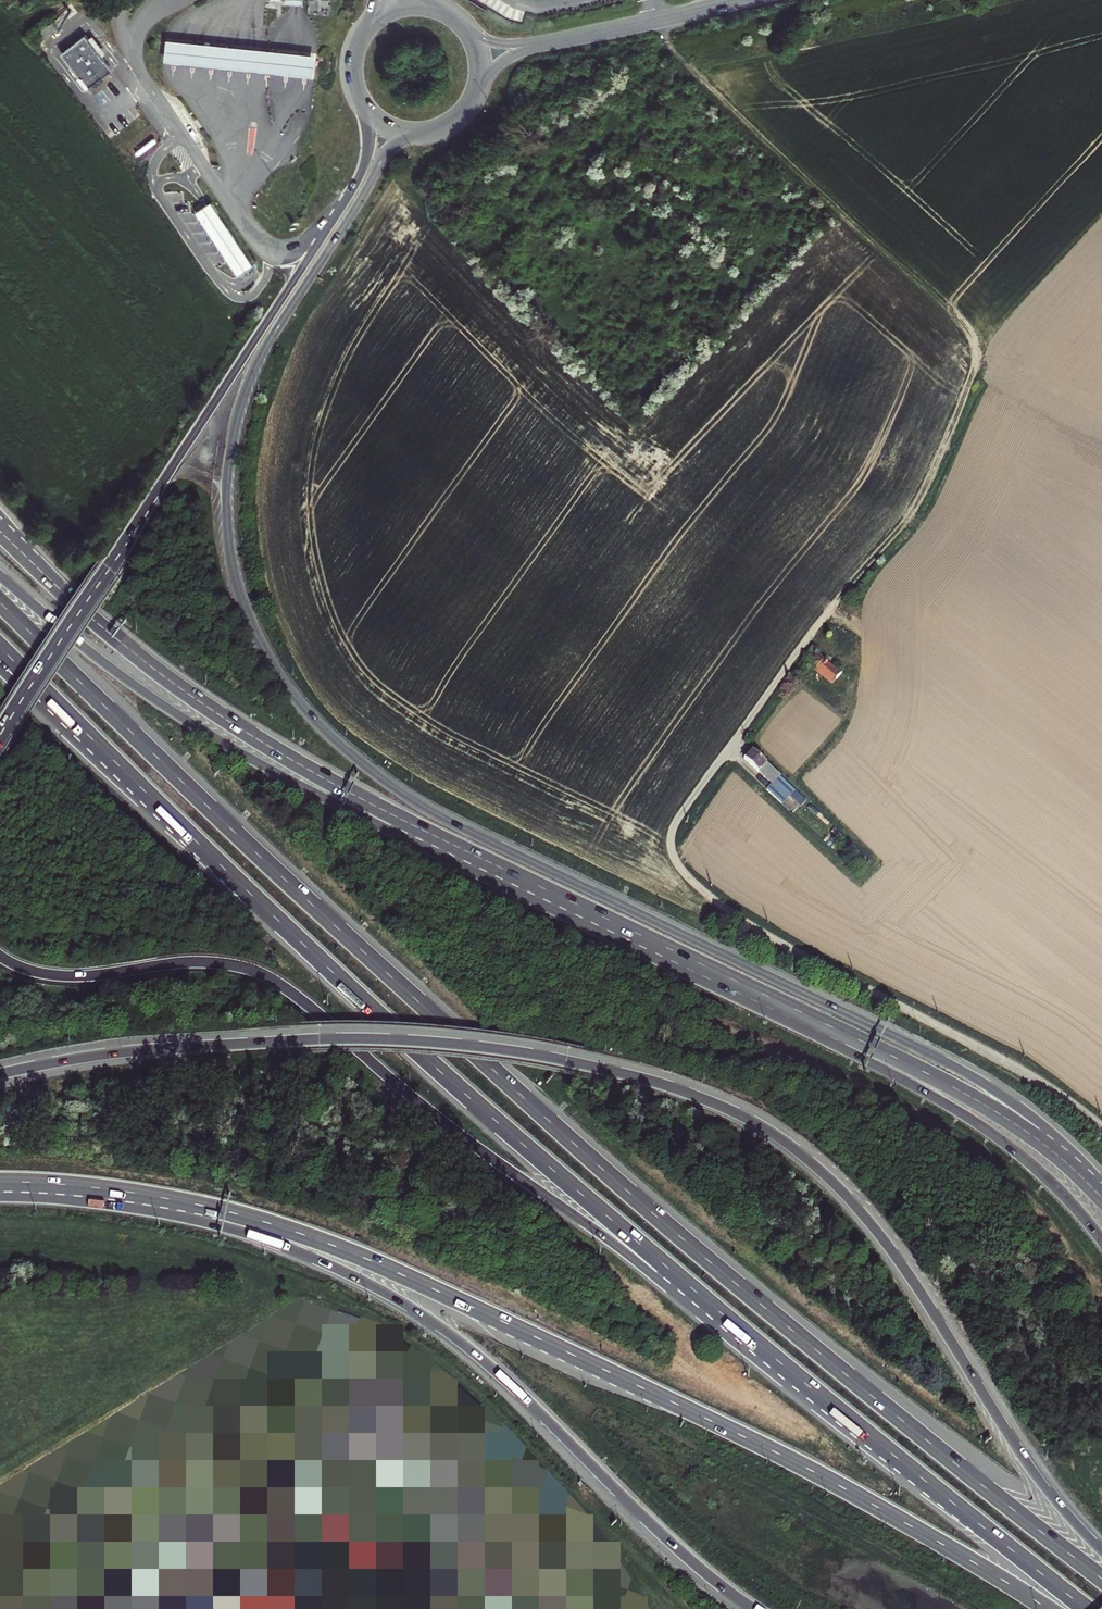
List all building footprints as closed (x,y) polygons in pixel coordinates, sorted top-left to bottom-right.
[(44,29),(49,36),(58,28),(53,22),(44,29)] [(90,38),(87,34),(63,53),(81,77),(85,78),(91,87),(108,74),(109,63),(99,49),(90,38)] [(94,35),(90,38),(99,49),(103,46),(94,35)] [(168,38),(166,60),(244,68),(284,72),(315,75),(318,54),(291,51),(248,47),(168,38)] [(87,90),(91,87),(85,78),(81,77),(78,79),(87,90)] [(198,211),(228,256),(243,247),(213,202),(198,211)] [(240,274),(255,264),(243,247),(228,256),(240,274)] [(808,664),(842,693),(882,647),(857,625),(841,643),(854,658),(840,675),(816,654),(808,664)] [(752,750),(744,759),(758,772),(772,784),(766,790),(782,804),(795,790),(752,750)] [(405,1409),(400,1408),(395,1419),(396,1421),(399,1424),(404,1421),(405,1409)] [(242,1601),(227,1593),(219,1598),(214,1608),(239,1608),(243,1605),(242,1601)]
